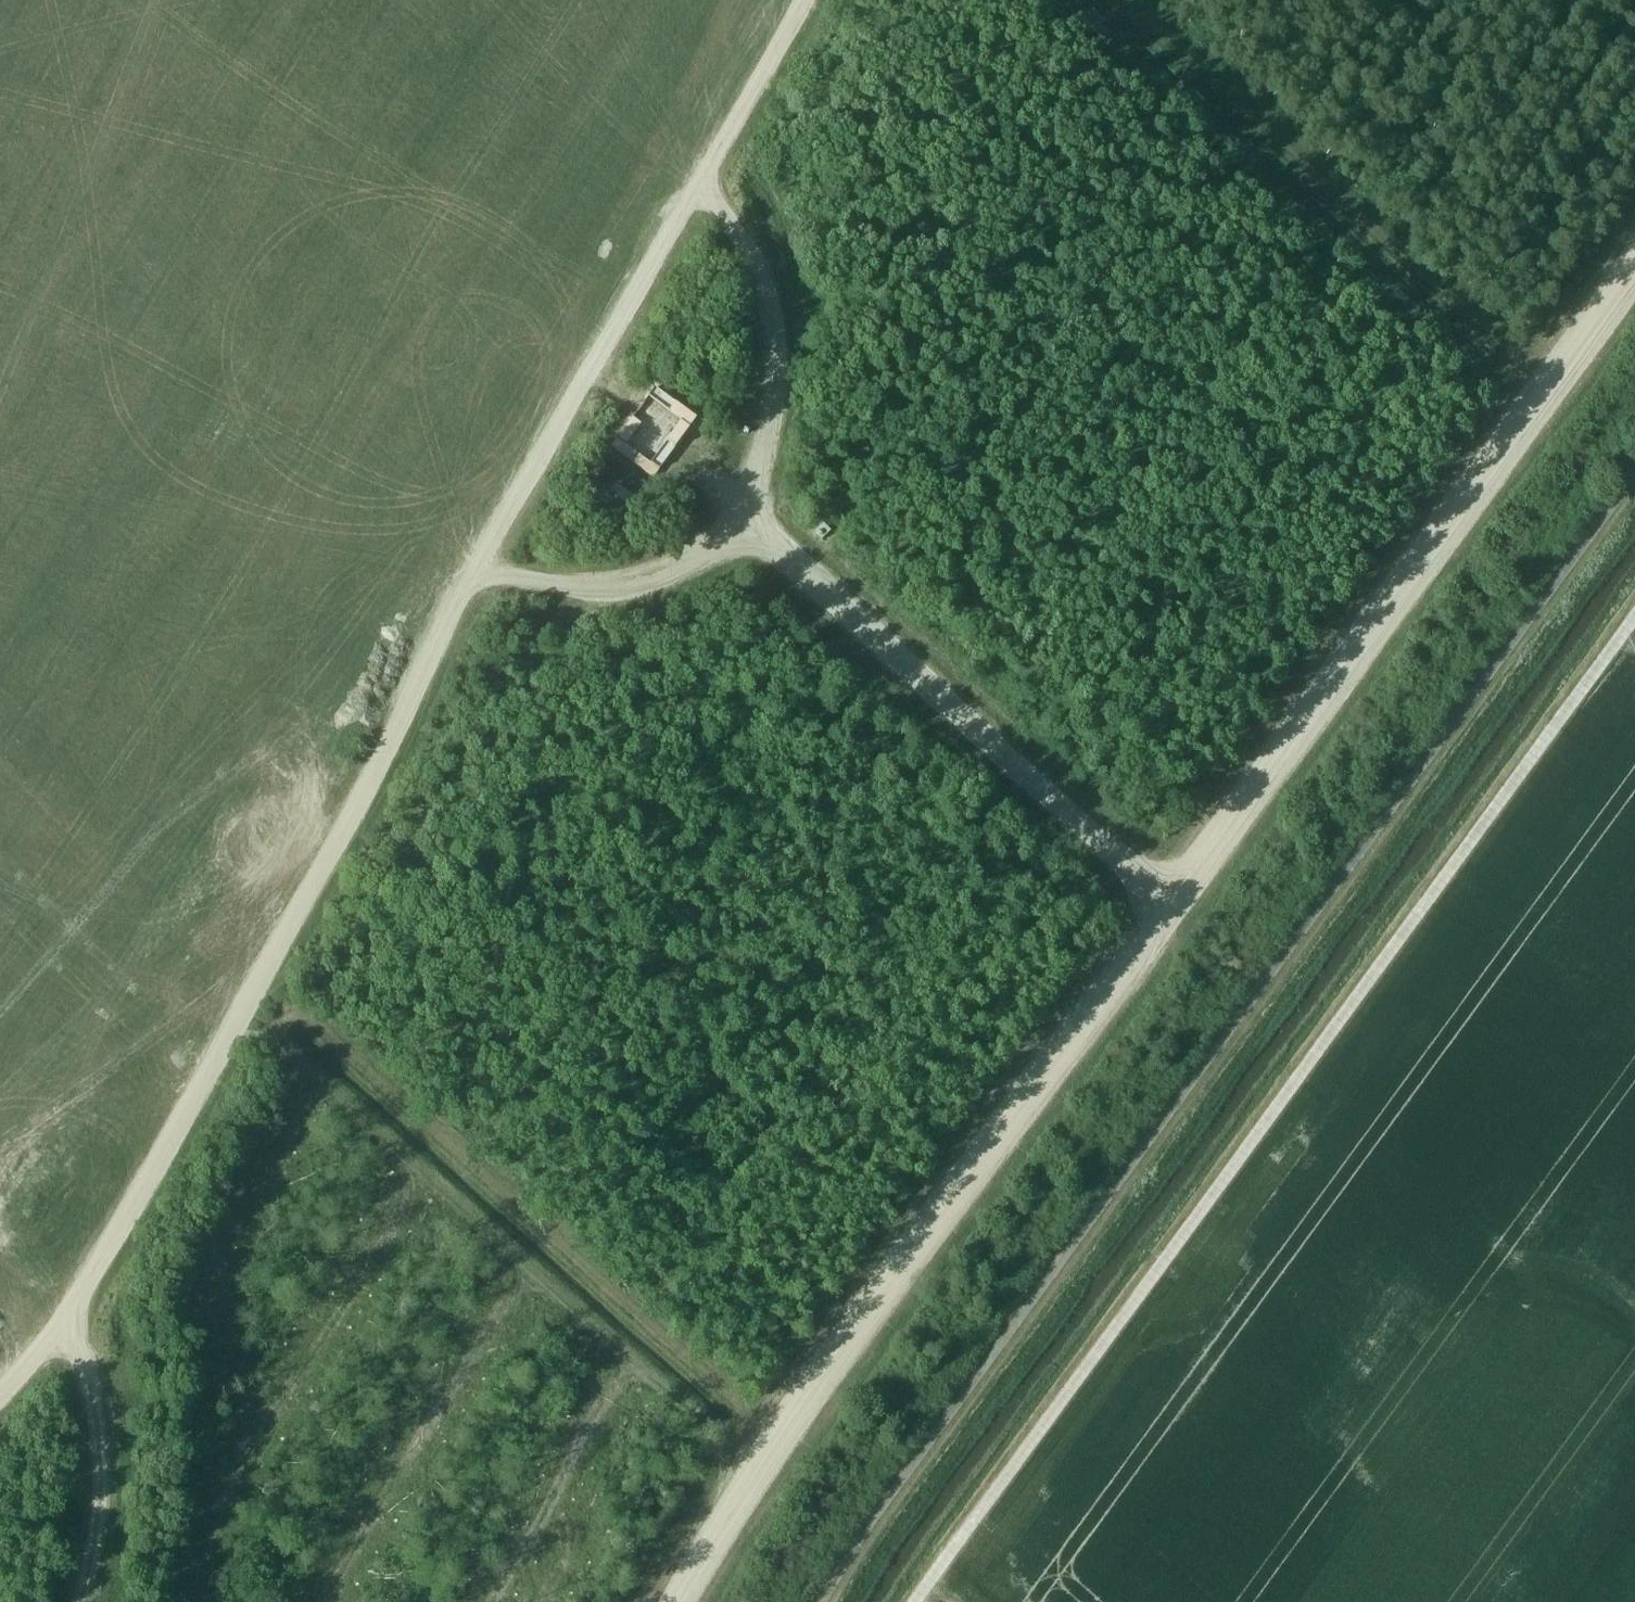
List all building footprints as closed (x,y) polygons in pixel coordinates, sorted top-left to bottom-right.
[(633,415),(612,448),(658,476),(696,415),(674,401),(668,411),(679,418),(653,460),(629,446),(644,422),(633,415)] [(612,490),(629,507),(637,498),(620,482),(612,490)]
